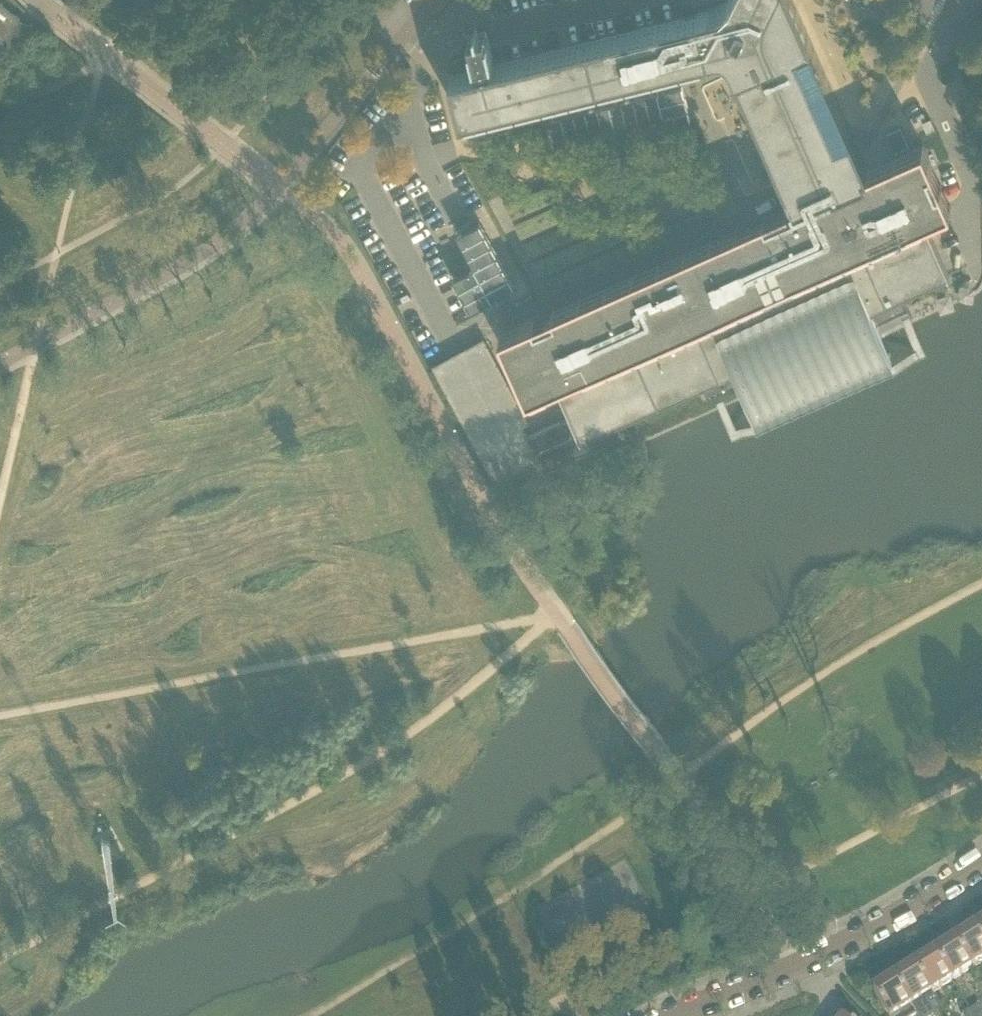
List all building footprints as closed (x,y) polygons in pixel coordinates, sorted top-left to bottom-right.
[(793,0),(728,0),(727,1),(724,4),(720,6),(716,9),(712,11),(688,17),(491,66),(492,56),(487,39),(485,32),(478,34),(476,27),(476,26),(474,27),(475,35),(468,36),(469,43),(473,62),(477,69),(455,75),(455,74),(449,76),(454,95),(460,119),(465,118),(465,117),(701,58),(702,59),(715,55),(716,55),(718,55),(719,55),(720,55),(721,56),(722,56),(723,57),(724,57),(725,58),(726,58),(727,59),(728,60),(729,61),(729,62),(730,63),(736,78),(737,78),(792,201),(791,201),(794,207),(767,219),(766,216),(787,206),(789,205),(788,203),(786,205),(765,214),(763,215),(739,226),(736,227),(712,237),(710,238),(686,249),(684,250),(660,261),(657,262),(633,272),(631,273),(607,284),(605,285),(581,296),(578,297),(554,307),(552,309),(535,316),(499,332),(527,395),(554,383),(569,416),(527,435),(523,427),(477,448),(497,487),(497,488),(498,491),(502,489),(622,436),(621,434),(620,435),(615,422),(626,417),(626,418),(628,418),(627,417),(641,411),(641,412),(642,411),(642,410),(658,403),(658,404),(660,404),(659,402),(675,395),(675,396),(676,396),(676,395),(689,389),(689,390),(691,390),(690,389),(702,383),(707,396),(706,396),(707,398),(742,382),(747,394),(748,396),(759,420),(892,361),(882,337),(880,335),(875,323),(910,307),(910,306),(909,307),(903,294),(914,289),(915,290),(916,290),(915,289),(929,283),(929,284),(931,284),(930,282),(946,275),(947,278),(949,277),(924,219),(949,208),(951,207),(950,204),(942,186),(941,184),(933,167),(923,144),(868,168),(807,31),(793,0)] [(3,39),(19,17),(15,15),(11,13),(7,10),(4,8),(0,5),(2,3),(0,2),(0,38),(3,39)] [(681,84),(549,117),(555,141),(663,114),(666,126),(690,120),(681,84)] [(927,132),(935,129),(930,118),(922,122),(927,132)] [(900,126),(886,132),(894,152),(909,145),(900,126)] [(98,851),(98,852),(103,862),(121,853),(116,842),(98,851)] [(956,939),(972,966),(981,960),(981,936),(976,927),(956,939)] [(956,939),(936,952),(952,978),(972,966),(956,939)] [(936,952),(916,964),(933,990),(952,978),(936,952)] [(895,977),(917,1012),(919,1015),(932,1015),(936,1013),(929,1002),(937,997),(933,990),(916,964),(895,977)] [(916,1013),(917,1012),(895,977),(874,990),(890,1015),(911,1015),(916,1013)] [(970,1010),(974,1015),(981,1015),(981,1010),(979,1005),(970,1010)]
